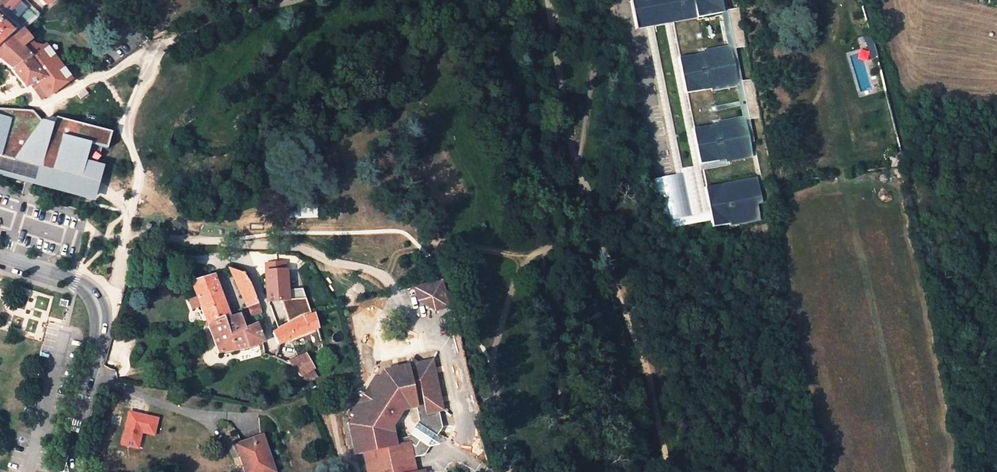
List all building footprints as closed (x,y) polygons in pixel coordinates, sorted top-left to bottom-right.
[(5,16),(14,7),(7,0),(2,0),(0,2),(0,11),(5,16)] [(5,16),(18,29),(20,26),(24,30),(38,19),(40,15),(27,0),(21,0),(14,7),(5,16)] [(649,3),(654,29),(669,101),(684,170),(696,168),(697,175),(707,216),(712,215),(716,230),(732,225),(731,223),(768,212),(763,192),(766,191),(755,139),(759,138),(729,0),(652,0),(649,2),(649,3)] [(654,29),(649,3),(639,5),(632,4),(637,31),(649,30),(681,178),(697,175),(696,168),(684,170),(669,101),(654,29)] [(11,35),(14,32),(0,20),(0,45),(11,35)] [(32,85),(36,83),(42,90),(38,93),(42,98),(44,99),(47,97),(48,98),(72,80),(46,44),(43,46),(38,50),(35,45),(31,38),(24,30),(20,26),(18,29),(14,32),(11,35),(0,45),(0,60),(5,64),(11,69),(17,77),(26,88),(32,85)] [(34,88),(38,93),(42,90),(36,83),(32,85),(34,88)] [(85,90),(77,95),(81,100),(88,94),(85,90)] [(94,197),(102,167),(97,166),(85,162),(90,145),(102,148),(107,150),(112,132),(57,117),(52,124),(42,121),(33,111),(0,108),(0,156),(15,160),(19,155),(41,161),(36,181),(94,197)] [(90,145),(85,162),(97,166),(102,148),(90,145)] [(299,209),(287,209),(288,218),(299,218),(299,209)] [(230,269),(248,310),(258,307),(252,289),(246,276),(230,269)] [(268,300),(269,303),(288,302),(286,272),(267,273),(266,275),(268,300)] [(207,322),(208,325),(229,317),(229,316),(215,277),(213,277),(214,278),(194,284),(193,283),(192,284),(198,299),(190,302),(194,311),(202,309),(205,317),(202,318),(204,324),(207,322)] [(436,313),(449,310),(442,281),(413,288),(417,302),(436,313)] [(310,305),(299,308),(301,314),(312,310),(310,305)] [(258,307),(248,310),(249,311),(252,310),(254,317),(261,315),(258,307)] [(229,317),(208,325),(219,355),(243,351),(264,345),(260,331),(266,329),(264,324),(248,329),(245,321),(242,321),(240,316),(231,320),(229,317)] [(280,345),(319,330),(316,316),(304,320),(280,332),(274,335),(280,345)] [(307,385),(318,381),(313,373),(317,371),(308,357),(288,365),(307,385)] [(427,444),(434,434),(436,436),(442,428),(439,411),(442,410),(431,361),(383,372),(378,378),(376,376),(351,413),(353,415),(347,424),(354,455),(362,453),(366,471),(415,471),(412,458),(424,456),(430,446),(427,444)] [(131,412),(125,438),(141,442),(143,431),(156,434),(159,418),(131,412)] [(250,471),(275,471),(263,437),(237,445),(241,458),(245,456),(250,471)] [(141,442),(125,438),(124,446),(139,450),(141,442)] [(241,458),(245,471),(250,471),(245,456),(241,458)]
